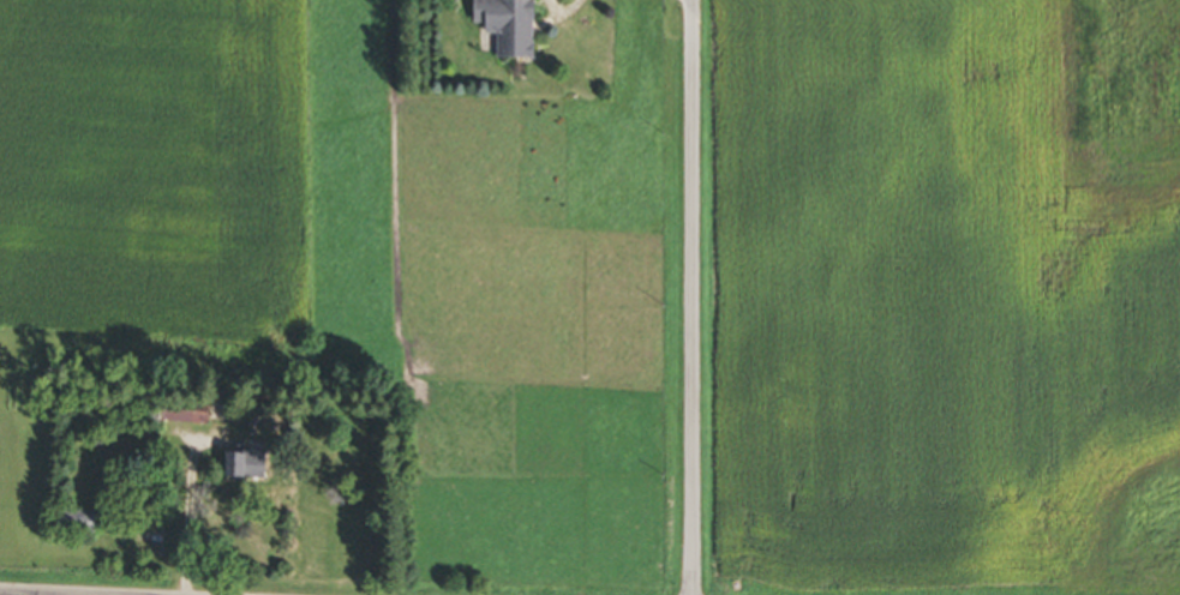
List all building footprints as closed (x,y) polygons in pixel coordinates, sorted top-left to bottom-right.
[(469,35),(492,35),(492,60),(529,60),(529,0),(469,0),(469,35)] [(218,480),(258,480),(258,454),(218,454),(218,480)] [(47,536),(94,536),(94,513),(47,513),(47,536)]
